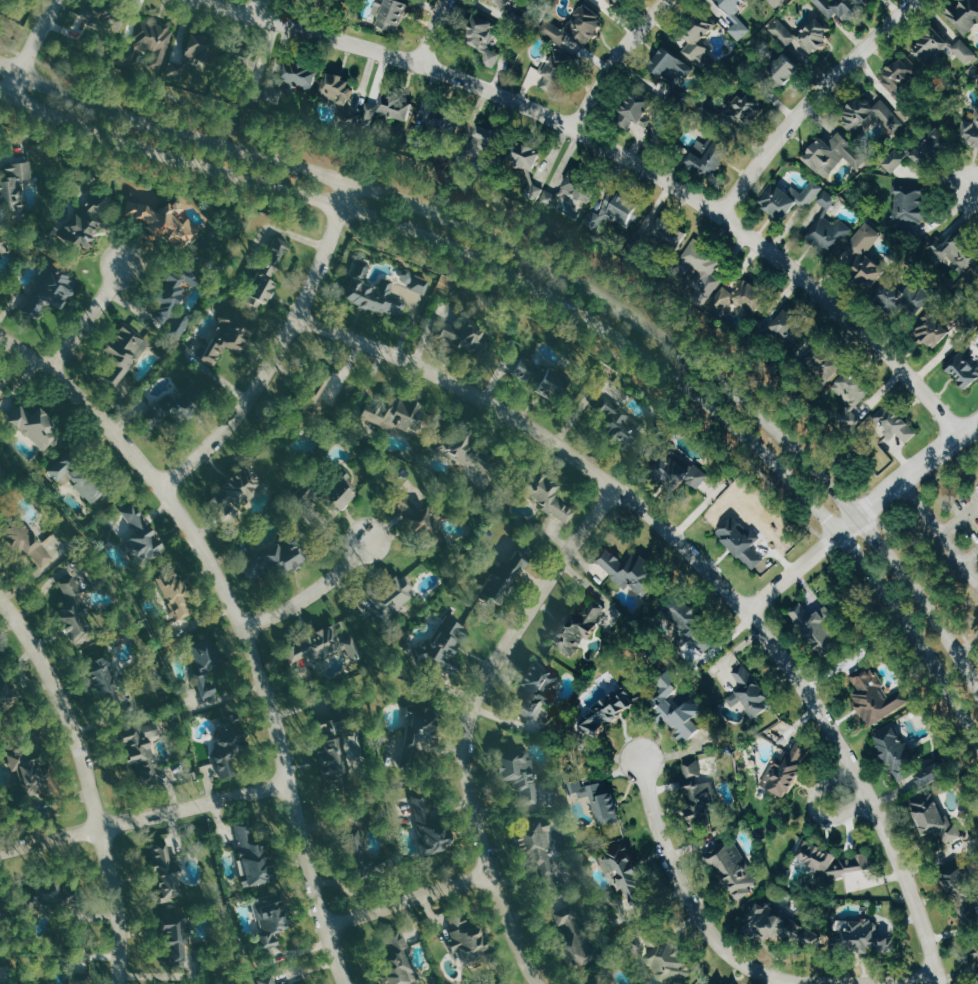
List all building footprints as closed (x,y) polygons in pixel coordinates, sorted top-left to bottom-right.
[(399,34),(412,4),(401,0),(390,0),(388,5),(379,1),(373,14),(392,22),(389,30),(399,34)] [(753,29),(738,14),(752,0),(720,0),(718,2),(739,21),(730,30),(741,41),(753,29)] [(778,8),(787,0),(770,0),(778,8)] [(833,0),(814,0),(830,19),(840,11),(849,23),(864,9),(856,0),(835,0),(834,1),(833,0)] [(951,15),(968,36),(977,28),(977,0),(970,0),(951,15)] [(117,14),(90,3),(84,17),(117,31),(119,27),(113,24),(117,14)] [(564,31),(587,49),(607,21),(585,4),(564,31)] [(684,51),(699,65),(714,49),(705,41),(720,24),(707,12),(685,36),(691,42),(684,51)] [(471,44),(487,51),(486,64),(487,65),(508,66),(511,61),(506,59),(506,54),(503,53),(492,49),(492,43),(500,25),(477,15),(474,21),(473,34),(472,37),(471,44)] [(769,27),(788,47),(799,37),(780,17),(769,27)] [(813,54),(836,33),(822,17),(799,38),(813,54)] [(162,79),(177,30),(140,19),(125,67),(162,79)] [(963,38),(955,45),(940,29),(914,52),(928,67),(951,46),(968,65),(977,56),(977,54),(963,38)] [(218,39),(193,33),(185,65),(196,68),(195,69),(200,70),(201,65),(223,70),(227,52),(215,49),(218,39)] [(650,72),(682,96),(685,92),(672,82),(681,71),(695,81),(701,74),(676,55),(680,50),(672,44),(650,72)] [(546,60),(536,84),(557,93),(572,56),(556,49),(550,62),(546,60)] [(787,85),(804,70),(789,54),(772,70),(787,85)] [(231,70),(254,77),(258,62),(235,56),(231,70)] [(898,96),(922,78),(905,57),(887,72),(892,77),(886,82),(898,96)] [(284,80),(314,91),(321,72),(291,60),(284,80)] [(358,84),(329,70),(318,94),(347,107),(358,84)] [(283,89),(265,88),(264,105),(283,105),(283,89)] [(631,130),(635,121),(645,126),(649,116),(656,119),(664,102),(636,89),(620,124),(631,130)] [(379,106),(367,102),(360,129),(375,133),(378,121),(385,123),(388,115),(409,121),(415,100),(383,91),(379,106)] [(733,108),(726,109),(728,122),(766,118),(764,92),(731,96),(733,108)] [(883,98),(876,105),(866,95),(845,115),(861,132),(878,116),(895,134),(907,123),(883,98)] [(415,128),(456,140),(463,116),(434,107),(436,100),(424,96),(415,128)] [(359,107),(342,104),(339,121),(355,124),(359,107)] [(977,108),(976,122),(968,121),(964,143),(977,145),(977,108)] [(473,156),(501,162),(507,134),(479,128),(473,156)] [(827,179),(847,158),(860,170),(870,159),(840,131),(830,142),(824,137),(805,158),(827,179)] [(722,172),(733,149),(715,140),(712,146),(699,140),(688,163),(710,174),(714,168),(722,172)] [(540,201),(545,188),(531,183),(544,152),(523,143),(515,163),(534,170),(524,194),(540,201)] [(32,161),(6,164),(7,175),(0,176),(0,186),(3,213),(27,210),(23,180),(34,179),(32,161)] [(591,203),(599,186),(572,173),(564,190),(591,203)] [(825,187),(815,179),(805,194),(794,186),(789,192),(777,184),(762,205),(786,222),(799,204),(808,211),(825,187)] [(896,225),(925,226),(926,189),(898,188),(896,225)] [(830,209),(838,197),(827,189),(818,201),(830,209)] [(560,195),(545,190),(541,204),(556,209),(560,195)] [(74,211),(60,239),(88,252),(114,198),(100,191),(88,218),(74,211)] [(642,208),(623,197),(620,203),(605,195),(597,211),(630,229),(642,208)] [(837,225),(825,215),(807,238),(820,249),(825,243),(836,252),(855,229),(842,219),(837,225)] [(653,231),(676,252),(688,238),(665,217),(653,231)] [(890,268),(870,253),(879,241),(862,228),(847,249),(855,255),(846,266),(876,288),(890,268)] [(939,236),(929,245),(955,272),(977,249),(977,245),(963,229),(947,244),(939,236)] [(2,253),(6,256),(14,243),(0,234),(0,257),(2,253)] [(291,241),(276,234),(246,300),(264,309),(277,280),(274,278),(291,241)] [(693,239),(683,260),(699,268),(692,283),(708,291),(722,263),(707,255),(711,248),(693,239)] [(408,300),(392,295),(395,282),(384,280),(382,286),(366,282),(371,262),(359,258),(347,301),(403,317),(408,300)] [(185,284),(197,282),(196,266),(167,269),(169,290),(157,291),(160,324),(170,323),(171,340),(190,338),(185,284)] [(28,314),(40,318),(45,300),(67,307),(76,277),(43,267),(28,314)] [(428,292),(432,278),(405,271),(401,284),(428,292)] [(755,317),(769,293),(739,276),(731,289),(724,285),(712,306),(728,315),(734,305),(755,317)] [(898,312),(904,304),(918,315),(932,298),(913,283),(907,290),(892,278),(877,296),(898,312)] [(794,344),(809,327),(786,306),(770,324),(794,344)] [(227,345),(243,353),(257,323),(226,309),(202,360),(217,367),(227,345)] [(931,349),(952,334),(935,309),(918,320),(923,327),(918,330),(931,349)] [(449,321),(441,334),(478,355),(492,329),(468,316),(462,328),(449,321)] [(149,338),(122,323),(103,357),(113,362),(103,379),(120,388),(149,338)] [(805,355),(831,379),(847,362),(821,339),(805,355)] [(977,382),(977,360),(976,357),(971,361),(962,351),(948,363),(969,389),(977,382)] [(555,400),(565,384),(525,357),(514,373),(555,400)] [(350,378),(325,365),(302,411),(328,424),(350,378)] [(832,384),(854,402),(848,409),(850,411),(846,417),(853,423),(862,413),(857,408),(867,396),(876,403),(883,395),(848,366),(832,384)] [(594,400),(584,392),(572,407),(583,415),(594,400)] [(179,425),(199,408),(192,400),(182,408),(170,393),(143,417),(154,429),(171,415),(179,425)] [(418,433),(428,404),(396,393),(391,410),(368,402),(363,419),(394,429),(395,426),(418,433)] [(595,407),(607,417),(601,425),(627,448),(644,428),(605,395),(595,407)] [(28,398),(9,418),(44,452),(52,443),(56,447),(67,435),(28,398)] [(908,443),(920,431),(892,403),(876,419),(890,433),(884,440),(891,447),(901,436),(908,443)] [(464,429),(443,448),(464,470),(475,459),(486,471),(495,462),(464,429)] [(58,481),(69,474),(91,504),(107,492),(74,447),(48,467),(58,481)] [(677,492),(687,480),(711,500),(725,485),(697,460),(690,468),(670,451),(652,471),(677,492)] [(266,488),(248,466),(222,486),(227,494),(220,500),(236,520),(245,513),(241,508),(266,488)] [(565,525),(577,513),(557,493),(562,488),(543,469),(526,486),(565,525)] [(362,490),(347,473),(323,495),(339,511),(362,490)] [(406,490),(391,507),(435,548),(443,539),(429,526),(437,518),(406,490)] [(166,549),(135,500),(122,509),(138,533),(122,544),(128,554),(133,551),(142,564),(166,549)] [(40,571),(56,556),(20,517),(4,532),(40,571)] [(755,547),(763,538),(745,519),(725,539),(755,570),(766,559),(755,547)] [(280,572),(307,563),(299,539),(261,551),(267,570),(278,566),(280,572)] [(599,559),(627,590),(634,583),(646,596),(663,581),(643,559),(633,568),(613,546),(599,559)] [(530,557),(517,550),(507,569),(490,561),(474,593),(504,608),(530,557)] [(176,620),(196,611),(177,569),(157,578),(176,620)] [(81,575),(59,579),(70,645),(92,641),(81,575)] [(383,617),(418,596),(404,575),(370,596),(383,617)] [(664,609),(707,652),(718,641),(700,623),(705,618),(680,593),(664,609)] [(603,603),(592,598),(584,616),(567,609),(554,641),(564,645),(561,651),(581,659),(603,603)] [(812,616),(806,603),(793,609),(807,638),(815,634),(823,651),(844,641),(828,608),(812,616)] [(427,653),(448,667),(473,629),(451,615),(427,653)] [(284,649),(291,663),(309,654),(313,663),(346,647),(353,661),(364,656),(354,635),(342,640),(334,624),(284,649)] [(205,701),(220,696),(211,669),(223,665),(212,631),(190,639),(201,674),(197,675),(205,701)] [(100,700),(111,696),(115,708),(127,704),(111,655),(88,662),(100,700)] [(521,713),(533,720),(543,702),(552,708),(560,696),(553,692),(563,676),(537,660),(522,685),(534,692),(521,713)] [(755,718),(776,705),(749,662),(734,671),(744,687),(728,698),(734,707),(744,700),(755,718)] [(912,701),(905,688),(891,696),(872,665),(853,675),(868,700),(858,706),(870,726),(912,701)] [(705,729),(697,720),(706,712),(691,694),(686,698),(674,684),(680,679),(672,670),(657,682),(664,691),(652,701),(687,744),(705,729)] [(10,711),(24,687),(0,674),(0,706),(10,711)] [(638,707),(628,687),(593,705),(597,713),(585,719),(594,737),(605,732),(602,724),(638,707)] [(435,744),(439,710),(412,707),(404,767),(421,769),(424,742),(435,744)] [(319,719),(327,748),(319,750),(330,790),(354,783),(347,759),(349,758),(342,734),(348,732),(342,712),(319,719)] [(122,730),(129,766),(143,764),(146,780),(160,778),(152,736),(163,734),(160,722),(122,730)] [(224,778),(242,775),(237,747),(248,745),(246,730),(236,732),(235,725),(215,729),(224,778)] [(878,735),(899,783),(917,775),(896,727),(878,735)] [(789,798),(815,747),(800,740),(792,755),(782,750),(764,785),(789,798)] [(538,804),(535,752),(501,754),(502,780),(514,780),(514,789),(522,789),(523,805),(538,804)] [(12,755),(14,796),(48,794),(47,753),(12,755)] [(683,763),(694,820),(701,818),(703,827),(719,824),(710,781),(721,779),(717,756),(683,763)] [(947,777),(941,765),(919,775),(925,787),(947,777)] [(584,786),(580,770),(565,774),(570,794),(579,792),(581,798),(592,795),(590,785),(584,786)] [(593,784),(599,823),(620,819),(613,781),(593,784)] [(424,855),(450,850),(442,806),(435,807),(432,791),(413,795),(424,855)] [(914,807),(926,835),(940,829),(953,858),(963,854),(959,845),(970,840),(963,824),(952,828),(939,796),(914,807)] [(547,893),(571,882),(546,826),(544,827),(541,820),(519,830),(547,893)] [(234,825),(248,886),(276,880),(267,839),(256,841),(252,822),(234,825)] [(737,838),(705,853),(715,873),(723,870),(737,901),(756,892),(753,886),(759,883),(737,838)] [(184,897),(179,873),(182,872),(178,852),(170,854),(167,839),(150,843),(156,871),(158,871),(164,901),(184,897)] [(622,889),(630,886),(638,906),(652,900),(630,841),(605,851),(610,864),(613,864),(622,889)] [(874,870),(871,853),(841,858),(840,851),(833,852),(813,841),(805,842),(798,855),(813,864),(816,879),(874,870)] [(972,869),(947,878),(954,897),(977,887),(977,885),(972,869)] [(29,884),(32,910),(74,905),(72,888),(60,889),(59,881),(29,884)] [(265,949),(281,945),(277,932),(291,928),(282,892),(252,900),(265,949)] [(563,961),(583,965),(591,963),(592,957),(576,901),(565,904),(563,896),(559,895),(550,897),(552,905),(556,906),(555,910),(559,926),(566,924),(561,949),(563,961)] [(815,949),(823,931),(758,902),(747,927),(769,937),(769,936),(778,940),(781,933),(815,949)] [(965,924),(977,922),(977,920),(975,905),(962,908),(965,924)] [(493,956),(480,921),(470,925),(466,912),(448,918),(456,940),(450,942),(455,954),(461,952),(466,965),(493,956)] [(187,967),(186,945),(191,945),(190,916),(165,917),(166,948),(171,948),(172,968),(187,967)] [(836,930),(838,948),(860,946),(860,955),(897,952),(895,932),(880,934),(879,919),(853,921),(853,929),(836,930)] [(644,933),(662,983),(693,973),(681,938),(663,944),(657,929),(644,933)] [(409,954),(413,952),(404,930),(374,943),(391,983),(414,983),(420,981),(409,954)] [(275,974),(260,979),(261,983),(278,983),(275,974)]
